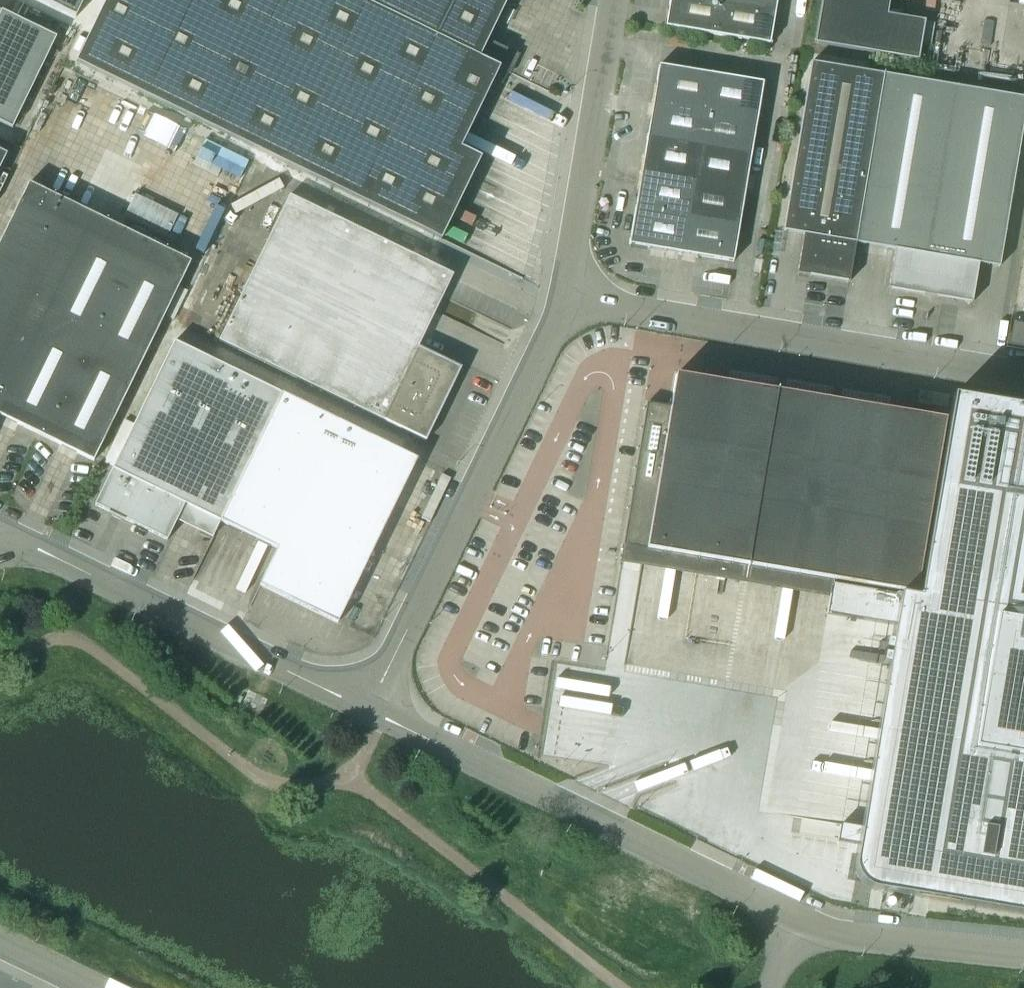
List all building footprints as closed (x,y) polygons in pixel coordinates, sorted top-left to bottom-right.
[(75,18),(84,0),(38,0),(75,18)] [(508,0),(107,0),(76,63),(441,240),(480,158),(460,149),(465,140),(468,133),(475,118),(493,81),(502,85),(517,55),(488,41),(508,0)] [(724,0),(670,0),(665,27),(718,36),(724,0)] [(776,8),(726,0),(724,0),(718,36),(770,45),(776,8)] [(777,0),(726,0),(776,8),(777,0)] [(815,44),(918,61),(925,22),(923,21),(922,25),(884,19),(884,0),(822,0),(815,44)] [(0,14),(0,123),(12,129),(56,38),(1,12),(0,14)] [(849,283),(856,244),(884,75),(811,63),(783,232),(804,235),(797,275),(849,283)] [(705,111),(711,75),(659,66),(653,102),(705,111)] [(757,120),(763,83),(711,75),(705,111),(757,120)] [(920,295),(955,87),(884,75),(856,244),(895,250),(888,290),(920,295)] [(1023,121),(1023,99),(955,87),(920,295),(972,304),(979,265),(999,268),(1023,121)] [(699,146),(705,111),(653,102),(647,138),(699,146)] [(751,155),(757,120),(705,111),(699,146),(751,155)] [(693,182),(699,146),(647,138),(641,173),(693,182)] [(745,191),(751,155),(699,146),(693,182),(745,191)] [(687,217),(693,182),(641,173),(635,209),(687,217)] [(739,226),(745,191),(693,182),(687,217),(739,226)] [(0,242),(0,416),(93,462),(191,262),(29,183),(0,242)] [(425,442),(461,368),(418,347),(453,275),(289,196),(219,342),(425,442)] [(681,254),(687,217),(635,209),(629,245),(681,254)] [(733,263),(739,226),(687,217),(681,254),(733,263)] [(337,624),(417,460),(174,342),(94,506),(167,541),(184,505),(277,550),(259,586),(337,624)] [(916,593),(918,584),(945,420),(676,375),(670,408),(647,404),(623,546),(647,550),(644,564),(828,594),(830,585),(830,581),(916,595),(916,593)] [(919,392),(917,403),(946,408),(949,397),(919,392)] [(952,397),(918,600),(830,585),(828,594),(825,614),(893,625),(886,669),(893,670),(867,829),(840,825),(837,842),(857,845),(854,864),(854,873),(858,882),(865,888),(873,891),(1023,916),(1023,409),(952,397)]
